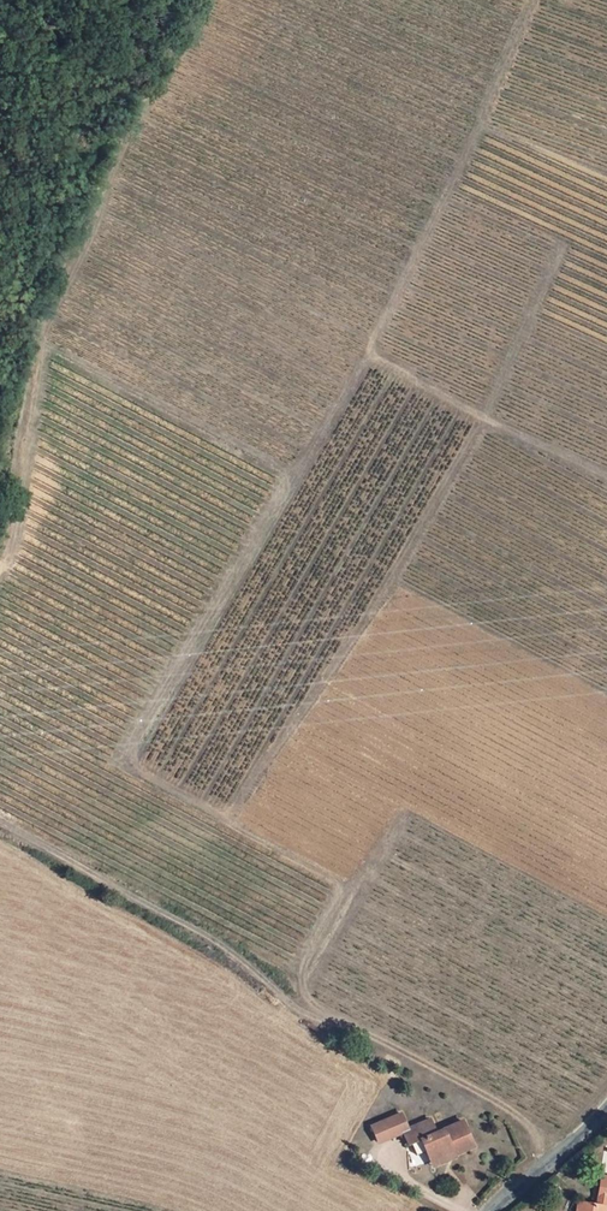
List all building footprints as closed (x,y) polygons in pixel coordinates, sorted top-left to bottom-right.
[(409,1126),(402,1111),(383,1120),(390,1135),(405,1130),(411,1143),(423,1137),(432,1157),(454,1147),(456,1151),(476,1142),(465,1118),(437,1131),(431,1116),(409,1126)] [(390,1135),(383,1120),(373,1124),(380,1140),(390,1135)] [(454,1147),(432,1157),(435,1163),(457,1153),(456,1151),(454,1147)] [(606,1204),(606,1201),(603,1200),(583,1195),(579,1210),(605,1210),(606,1204)]
